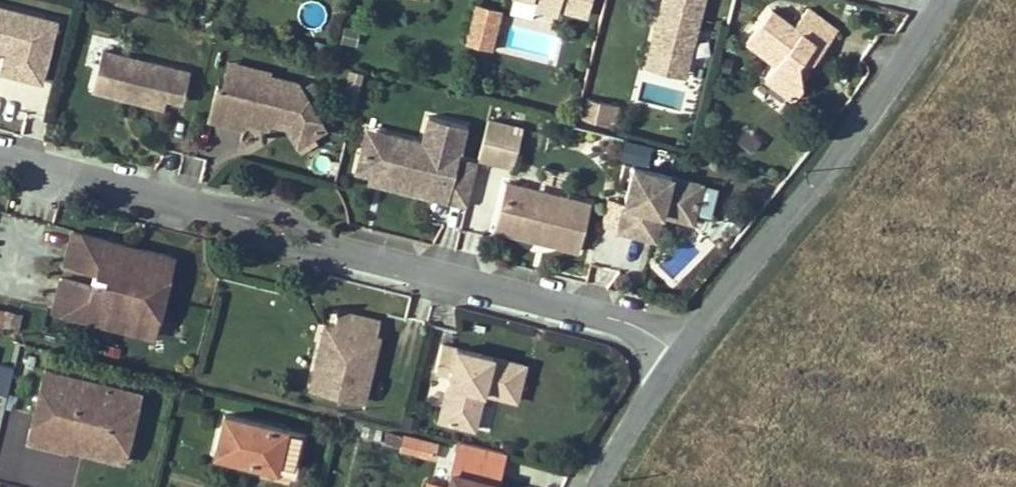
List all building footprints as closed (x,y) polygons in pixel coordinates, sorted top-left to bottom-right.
[(534,3),(554,8),(556,2),(584,10),(587,0),(535,0),(534,3)] [(644,63),(668,69),(672,52),(686,55),(701,0),(661,0),(644,63)] [(746,36),(776,58),(765,74),(794,95),(804,82),(801,70),(798,56),(814,36),(822,42),(836,23),(807,1),(792,20),(771,4),(746,36)] [(5,64),(3,72),(37,80),(51,21),(0,9),(0,47),(1,44),(10,46),(5,64)] [(471,20),(466,40),(490,46),(495,26),(471,20)] [(814,36),(798,56),(801,70),(822,42),(814,36)] [(0,47),(0,62),(5,64),(10,46),(1,44),(0,47)] [(190,68),(101,46),(91,85),(121,93),(122,88),(134,91),(133,96),(164,104),(168,93),(183,97),(190,68)] [(681,73),(686,55),(672,52),(668,69),(681,73)] [(226,64),(220,90),(228,92),(234,66),(226,64)] [(220,90),(215,89),(208,116),(242,125),(244,118),(265,124),(267,115),(286,120),(292,131),(296,137),(321,123),(296,79),(269,72),(268,75),(234,66),(228,92),(220,90)] [(349,69),(340,103),(353,106),(361,72),(349,69)] [(615,124),(618,103),(582,97),(579,118),(615,124)] [(265,124),(292,131),(286,120),(267,115),(265,124)] [(419,143),(374,132),(370,149),(361,146),(355,168),(365,170),(374,172),(375,166),(387,168),(386,176),(433,187),(430,197),(465,206),(475,165),(454,159),(462,126),(425,117),(419,143)] [(484,117),(478,162),(513,167),(519,122),(484,117)] [(361,146),(370,149),(374,132),(365,129),(361,146)] [(699,179),(632,164),(618,226),(646,233),(652,206),(661,208),(663,201),(692,207),(699,179)] [(375,166),(374,172),(365,170),(363,181),(430,197),(433,187),(386,176),(387,168),(375,166)] [(591,201),(506,181),(495,229),(542,240),(543,234),(550,235),(549,242),(580,250),(591,201)] [(711,217),(713,185),(699,184),(697,216),(711,217)] [(691,215),(692,207),(663,201),(661,208),(691,215)] [(655,235),(661,208),(652,206),(646,233),(655,235)] [(53,308),(152,333),(172,254),(72,230),(64,262),(93,270),(93,272),(105,275),(135,283),(140,289),(133,291),(102,284),(91,281),(90,284),(60,276),(53,308)] [(542,240),(549,242),(550,235),(543,234),(542,240)] [(102,284),(133,291),(140,289),(135,283),(105,275),(102,284)] [(19,309),(0,307),(0,326),(17,329),(19,309)] [(371,369),(364,368),(367,355),(368,355),(368,356),(371,356),(372,355),(373,355),(374,355),(374,354),(375,353),(376,352),(376,350),(380,336),(377,336),(381,320),(339,309),(335,325),(325,364),(317,362),(311,387),(363,400),(371,369)] [(325,364),(335,325),(327,323),(317,362),(325,364)] [(527,364),(444,344),(437,370),(451,373),(441,418),(473,426),(482,382),(521,391),(527,364)] [(31,440),(127,464),(143,395),(48,372),(31,440)] [(521,391),(482,382),(473,426),(478,427),(487,390),(519,398),(521,391)] [(224,415),(215,452),(274,467),(274,470),(295,476),(306,434),(224,415)] [(434,454),(436,444),(405,436),(403,446),(434,454)] [(447,486),(495,486),(504,451),(459,440),(452,469),(447,486)] [(452,469),(434,465),(429,486),(447,486),(452,469)]
